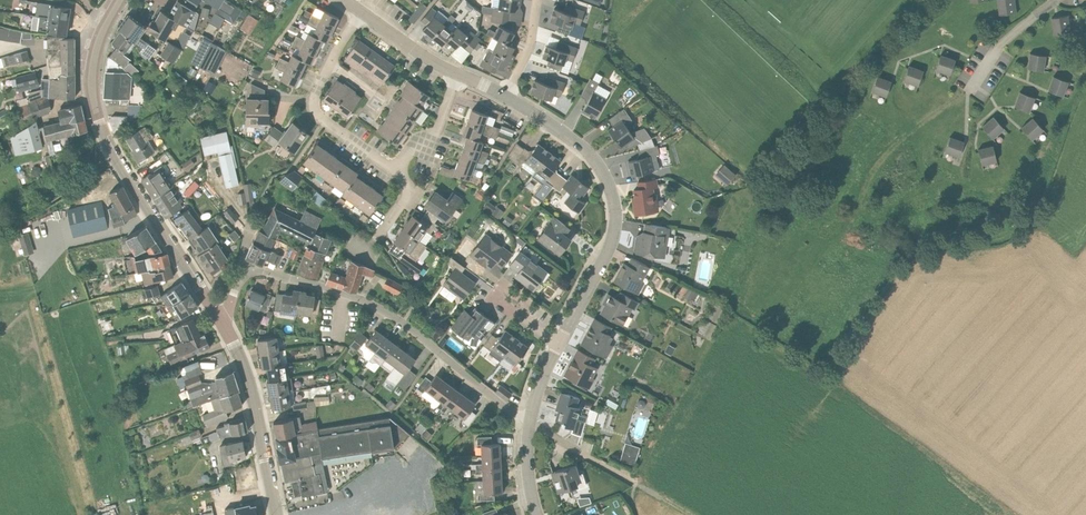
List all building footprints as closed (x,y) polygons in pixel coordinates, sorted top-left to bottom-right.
[(178,0),(177,0),(169,14),(181,22),(184,24),(193,9),(178,0)] [(193,9),(199,0),(178,0),(193,9)] [(193,9),(184,24),(187,26),(196,31),(201,34),(217,7),(205,0),(199,0),(193,9)] [(217,7),(218,8),(223,0),(205,0),(217,7)] [(223,0),(218,8),(223,11),(231,15),(235,8),(223,0)] [(492,15),(506,17),(507,10),(515,11),(516,4),(521,5),(521,0),(499,0),(498,8),(493,8),(492,15)] [(1000,15),(1013,13),(1011,0),(998,0),(1000,15)] [(28,15),(32,16),(68,21),(70,7),(34,2),(34,4),(30,4),(28,15)] [(424,11),(427,7),(422,2),(419,6),(424,11)] [(468,3),(464,8),(469,11),(473,6),(468,3)] [(569,35),(571,28),(573,22),(580,24),(584,11),(566,5),(563,11),(554,8),(550,21),(559,24),(556,30),(569,35)] [(424,11),(419,6),(417,9),(414,13),(408,19),(414,24),(424,11)] [(437,11),(432,7),(421,20),(426,25),(423,29),(428,34),(426,37),(430,41),(444,24),(443,24),(448,18),(438,10),(437,11)] [(166,38),(169,40),(176,45),(177,44),(183,47),(190,35),(184,31),(187,26),(184,24),(181,22),(169,14),(161,10),(155,20),(153,19),(148,27),(166,37),(166,38)] [(321,17),(313,13),(311,19),(333,30),(339,17),(324,10),(321,17)] [(143,55),(148,59),(156,49),(139,36),(145,28),(145,26),(129,14),(128,14),(128,15),(119,27),(119,28),(120,29),(134,41),(135,41),(134,43),(136,45),(143,55)] [(259,19),(251,14),(242,29),(250,34),(259,19)] [(456,26),(452,23),(456,18),(451,14),(448,18),(443,24),(444,24),(430,41),(434,44),(437,41),(442,45),(444,44),(443,43),(453,31),(456,26)] [(311,19),(301,15),(299,19),(308,24),(311,19)] [(506,17),(492,15),(492,21),(505,23),(506,17)] [(47,30),(47,31),(66,34),(68,21),(32,16),(30,28),(47,30)] [(1055,34),(1068,32),(1065,16),(1052,18),(1055,34)] [(333,30),(311,19),(308,24),(316,28),(313,34),(308,32),(308,33),(323,40),(327,42),(333,30)] [(444,44),(447,47),(450,43),(456,47),(459,43),(465,48),(475,35),(461,24),(458,27),(456,26),(453,31),(443,43),(444,44)] [(493,37),(498,40),(498,39),(513,46),(515,42),(511,40),(515,33),(499,25),(495,31),(489,28),(487,33),(493,37)] [(19,43),(22,32),(0,28),(0,39),(19,43)] [(118,46),(110,57),(123,67),(129,73),(132,76),(138,70),(130,62),(131,60),(124,54),(134,41),(120,29),(115,35),(116,36),(112,42),(118,46)] [(296,35),(294,40),(317,52),(323,40),(308,33),(305,39),(296,35)] [(48,35),(48,48),(75,47),(75,38),(64,38),(63,36),(48,35)] [(475,35),(465,48),(470,51),(478,42),(480,39),(475,35)] [(199,66),(212,42),(202,37),(190,62),(199,66)] [(283,42),(290,45),(292,41),(285,37),(283,42)] [(183,49),(176,46),(176,45),(166,38),(158,51),(175,63),(183,49)] [(498,39),(498,40),(493,50),(513,60),(515,55),(511,54),(515,47),(513,46),(498,39)] [(311,64),(317,52),(294,40),(291,45),(300,49),(297,56),(292,54),(292,55),(307,62),(311,64)] [(359,40),(345,59),(356,68),(355,69),(356,69),(371,48),(359,40)] [(221,47),(213,43),(200,67),(208,72),(221,47)] [(549,67),(568,73),(572,61),(573,61),(577,48),(562,43),(559,49),(547,45),(543,58),(551,60),(549,67)] [(75,47),(48,48),(49,64),(49,65),(75,62),(75,47)] [(369,77),(383,57),(371,48),(356,69),(356,70),(357,68),(359,70),(369,77)] [(513,60),(493,50),(493,51),(489,48),(483,59),(480,65),(495,73),(498,67),(503,70),(506,63),(510,65),(513,60)] [(28,51),(14,54),(16,63),(30,59),(28,51)] [(16,63),(14,54),(2,58),(4,66),(16,63)] [(1045,56),(1030,54),(1028,68),(1043,70),(1045,56)] [(280,57),(277,63),(301,74),(307,62),(292,55),(289,61),(280,57)] [(940,55),(936,69),(950,74),(955,60),(940,55)] [(129,106),(141,107),(146,91),(138,86),(132,83),(129,83),(129,73),(123,67),(110,57),(107,56),(107,57),(107,64),(106,64),(104,96),(116,97),(121,98),(121,106),(129,106)] [(381,85),(395,66),(383,57),(369,77),(381,85)] [(59,78),(59,74),(64,74),(64,73),(75,73),(75,62),(49,65),(49,64),(50,75),(49,75),(49,78),(59,78)] [(295,86),(301,74),(277,63),(275,67),(284,71),(280,79),(295,86)] [(261,74),(264,69),(258,66),(256,72),(261,74)] [(923,71),(909,66),(904,80),(918,85),(923,71)] [(39,83),(36,71),(16,76),(18,87),(39,83)] [(59,78),(49,78),(48,97),(50,97),(64,98),(75,98),(75,73),(64,73),(64,74),(59,74),(59,78)] [(886,96),(891,82),(877,77),(872,91),(886,96)] [(1067,82),(1053,77),(1049,91),(1062,95),(1067,82)] [(48,97),(49,78),(41,78),(41,89),(29,92),(26,97),(18,99),(19,106),(43,97),(48,97)] [(560,96),(565,83),(550,78),(547,84),(535,80),(530,93),(551,100),(553,94),(560,96)] [(582,111),(595,118),(606,99),(594,92),(599,83),(590,78),(580,96),(588,100),(582,111)] [(323,99),(335,108),(349,88),(337,80),(323,99)] [(401,93),(421,108),(429,96),(410,82),(401,93)] [(203,90),(211,93),(214,87),(207,83),(203,90)] [(265,90),(251,83),(250,98),(247,98),(246,125),(260,125),(260,123),(269,123),(269,111),(268,111),(268,99),(265,99),(265,90)] [(349,87),(349,88),(335,108),(347,117),(361,97),(349,89),(350,88),(349,87)] [(1034,97),(1020,92),(1015,106),(1028,111),(1034,97)] [(201,99),(193,93),(188,101),(195,107),(201,99)] [(401,93),(401,94),(400,94),(403,96),(398,103),(396,106),(395,107),(415,122),(423,109),(421,108),(401,93)] [(50,105),(50,97),(48,97),(43,97),(19,106),(25,122),(51,113),(50,105)] [(208,103),(203,108),(208,114),(214,108),(208,103)] [(80,104),(57,110),(59,121),(43,124),(44,126),(84,117),(81,104),(80,105),(80,104)] [(110,120),(109,121),(114,133),(127,125),(128,120),(133,120),(138,117),(141,107),(129,106),(128,117),(124,117),(113,116),(112,118),(111,119),(110,120)] [(395,107),(394,106),(393,107),(395,108),(386,120),(406,134),(415,122),(395,107)] [(629,116),(624,108),(609,119),(614,126),(608,130),(621,148),(627,143),(630,147),(657,136),(657,135),(650,138),(644,129),(632,134),(626,125),(632,120),(629,115),(629,116)] [(498,134),(500,128),(484,123),(487,115),(472,109),(467,122),(498,134)] [(47,140),(52,139),(76,133),(87,130),(84,117),(44,126),(47,140)] [(994,117),(982,127),(991,138),(1003,128),(994,117)] [(1043,130),(1033,119),(1021,128),(1031,139),(1043,130)] [(37,120),(10,136),(15,154),(47,146),(49,146),(47,140),(44,126),(38,127),(37,120)] [(386,120),(378,132),(397,146),(406,134),(386,120)] [(280,141),(294,151),(308,133),(293,122),(284,134),(280,131),(273,127),(265,139),(274,145),(278,139),(280,141)] [(498,134),(467,122),(463,135),(467,137),(483,143),(483,142),(478,140),(481,133),(489,136),(496,138),(498,134)] [(152,137),(145,126),(136,133),(126,139),(133,150),(134,149),(135,151),(134,152),(140,161),(150,155),(154,152),(146,141),(152,137)] [(220,150),(227,186),(241,183),(231,128),(202,134),(206,153),(220,150)] [(483,143),(467,137),(463,150),(487,159),(489,153),(480,150),(483,143)] [(963,143),(950,137),(945,152),(958,157),(963,143)] [(52,139),(47,140),(49,146),(47,146),(50,155),(55,154),(52,139)] [(342,157),(342,158),(340,160),(321,146),(323,144),(319,141),(298,170),(303,173),(308,165),(326,178),(321,186),(330,192),(335,185),(344,191),(337,202),(341,205),(347,198),(365,211),(360,218),(364,221),(385,192),(381,189),(379,192),(377,191),(360,178),(362,176),(348,166),(350,163),(342,157)] [(524,148),(517,143),(507,156),(521,167),(526,161),(537,170),(550,152),(537,143),(536,144),(537,144),(536,146),(533,151),(532,150),(530,153),(524,149),(525,148),(524,147),(524,148)] [(632,176),(653,171),(651,162),(657,161),(656,155),(660,154),(657,145),(638,150),(640,159),(628,161),(632,176)] [(993,146),(978,149),(982,164),(996,161),(993,146)] [(487,159),(463,150),(458,162),(474,168),(476,160),(485,163),(487,159)] [(550,152),(537,170),(548,178),(545,181),(553,186),(561,175),(560,175),(554,171),(561,162),(562,162),(550,152)] [(185,170),(193,164),(189,158),(181,164),(185,170)] [(497,161),(490,159),(488,164),(495,167),(497,161)] [(476,183),(477,183),(479,178),(471,174),(474,168),(458,162),(453,175),(458,176),(476,183)] [(736,174),(724,164),(715,174),(727,185),(736,174)] [(163,191),(172,184),(162,166),(142,179),(154,197),(163,191)] [(280,181),(287,185),(292,190),(302,177),(296,173),(293,171),(285,174),(280,181)] [(568,190),(572,193),(565,202),(579,212),(586,203),(580,199),(589,188),(582,183),(583,182),(582,181),(582,182),(572,175),(567,181),(561,176),(562,175),(561,175),(553,186),(564,195),(568,190)] [(476,183),(458,176),(457,178),(475,185),(476,183)] [(657,187),(656,179),(638,182),(639,189),(634,190),(636,204),(634,204),(635,214),(654,211),(651,188),(657,187)] [(198,186),(193,183),(184,192),(188,196),(198,186)] [(243,184),(244,192),(246,201),(254,200),(251,183),(243,184)] [(155,200),(160,207),(179,195),(172,184),(163,191),(154,197),(155,200)] [(113,205),(109,206),(114,227),(126,224),(122,214),(124,213),(134,208),(123,186),(109,192),(114,201),(112,202),(113,205)] [(424,214),(435,222),(440,216),(446,220),(461,199),(453,192),(447,199),(435,191),(425,205),(428,208),(424,214)] [(203,192),(198,196),(202,201),(207,197),(203,192)] [(176,211),(176,210),(174,207),(183,201),(179,195),(160,207),(166,217),(176,211)] [(496,206),(489,201),(483,208),(491,214),(496,206)] [(107,229),(101,203),(68,210),(74,236),(107,229)] [(182,233),(186,239),(206,226),(206,225),(205,226),(192,205),(172,220),(178,228),(180,227),(184,232),(182,233)] [(498,218),(503,211),(497,206),(492,214),(498,218)] [(224,211),(226,214),(233,223),(233,222),(237,219),(238,219),(231,210),(229,207),(224,211)] [(259,231),(275,239),(280,229),(310,243),(321,218),(305,210),(299,223),(275,210),(267,225),(264,223),(260,231),(259,230),(259,231)] [(432,235),(430,233),(437,224),(435,222),(424,214),(420,220),(413,215),(403,229),(425,245),(432,235)] [(508,215),(503,222),(513,230),(516,226),(511,222),(513,219),(508,215)] [(555,217),(538,238),(560,254),(562,251),(561,251),(564,246),(565,247),(570,240),(560,232),(566,225),(555,217)] [(650,224),(648,232),(643,236),(638,235),(636,237),(635,243),(637,245),(635,251),(637,253),(659,257),(663,255),(664,246),(662,244),(663,235),(667,236),(669,227),(650,224)] [(135,253),(146,246),(156,240),(153,237),(151,233),(150,231),(149,231),(147,227),(146,225),(137,232),(126,239),(135,253)] [(199,253),(216,242),(217,242),(206,226),(186,239),(187,240),(195,235),(200,242),(195,245),(194,244),(191,246),(195,252),(196,254),(199,252),(199,253)] [(400,259),(419,273),(423,266),(416,261),(427,246),(425,245),(403,229),(394,241),(402,247),(399,251),(404,254),(403,254),(404,254),(401,259),(400,258),(400,259)] [(253,242),(269,250),(270,249),(275,239),(259,231),(258,232),(257,234),(257,235),(254,241),(253,242)] [(28,233),(18,235),(23,255),(33,252),(28,233)] [(307,247),(304,254),(322,260),(330,239),(315,234),(310,248),(307,247)] [(486,235),(471,255),(486,266),(487,265),(494,264),(495,262),(496,262),(501,266),(511,253),(486,235)] [(520,237),(517,242),(523,246),(526,242),(520,237)] [(156,240),(146,246),(150,252),(162,250),(156,240)] [(273,252),(281,256),(286,245),(279,241),(273,252)] [(227,258),(216,242),(199,253),(197,255),(208,271),(227,258)] [(269,250),(253,242),(246,257),(262,265),(265,259),(277,265),(281,256),(269,250)] [(290,258),(296,260),(299,251),(294,249),(290,258)] [(519,272),(516,277),(533,290),(541,280),(539,279),(543,274),(542,270),(538,267),(539,266),(520,252),(510,265),(519,272)] [(167,253),(135,262),(138,272),(142,271),(148,271),(151,270),(152,272),(158,271),(157,267),(170,264),(167,253)] [(322,260),(304,254),(298,273),(315,279),(322,260)] [(455,269),(443,284),(463,299),(475,284),(461,273),(465,268),(450,257),(446,262),(455,269)] [(614,281),(632,290),(637,280),(640,282),(649,266),(632,257),(628,265),(624,263),(614,281)] [(361,273),(371,276),(373,269),(353,261),(346,278),(325,270),(324,275),(328,276),(326,283),(356,292),(361,273)] [(144,284),(173,276),(170,264),(157,267),(158,271),(152,272),(151,270),(148,271),(142,271),(138,272),(138,273),(141,272),(144,284)] [(212,268),(215,275),(222,271),(219,265),(212,268)] [(406,275),(410,272),(403,265),(400,268),(406,275)] [(400,286),(386,278),(382,287),(395,294),(400,286)] [(182,282),(166,291),(161,295),(160,293),(158,284),(145,289),(148,298),(152,297),(156,304),(166,304),(167,305),(171,305),(190,293),(182,282)] [(696,291),(695,291),(689,287),(684,296),(690,300),(692,298),(694,299),(698,293),(696,291)] [(245,304),(258,309),(258,308),(264,311),(269,299),(264,296),(265,295),(251,289),(249,296),(248,295),(248,297),(245,304)] [(296,314),(297,312),(296,312),(299,293),(297,293),(298,291),(294,290),(293,296),(283,294),(280,312),(296,314)] [(296,312),(297,312),(310,314),(311,311),(317,312),(318,308),(312,307),(314,296),(305,294),(305,292),(298,291),(297,293),(299,293),(296,312)] [(171,305),(167,305),(175,318),(182,317),(198,306),(190,293),(171,305)] [(601,312),(623,324),(632,307),(635,309),(639,301),(623,293),(620,300),(608,294),(603,303),(605,304),(601,312)] [(726,309),(719,305),(712,319),(719,323),(726,309)] [(486,329),(489,331),(494,323),(495,323),(478,310),(473,316),(464,309),(451,327),(468,340),(472,334),(479,339),(486,329)] [(607,333),(611,327),(595,318),(594,319),(596,320),(593,326),(591,325),(590,328),(589,329),(591,330),(588,335),(586,334),(581,344),(606,357),(612,345),(609,344),(613,336),(607,333)] [(194,319),(183,323),(182,324),(176,327),(169,329),(174,342),(190,341),(201,335),(194,319)] [(711,321),(705,333),(707,335),(706,337),(711,340),(718,325),(711,321)] [(504,356),(517,339),(504,329),(504,330),(505,331),(498,339),(492,334),(483,345),(491,351),(493,348),(504,356)] [(357,351),(360,348),(363,350),(364,356),(369,360),(375,350),(376,351),(386,337),(376,330),(369,339),(360,332),(349,345),(351,347),(356,351),(357,351)] [(435,330),(430,336),(437,341),(442,334),(435,330)] [(190,341),(174,342),(174,343),(174,344),(165,348),(173,368),(188,362),(186,356),(200,350),(201,351),(211,346),(205,334),(201,335),(190,341)] [(279,351),(276,336),(258,339),(259,348),(260,354),(279,351)] [(380,365),(386,358),(396,344),(386,337),(376,351),(375,350),(369,360),(372,362),(376,361),(380,365)] [(514,363),(510,368),(515,372),(521,364),(518,362),(528,348),(529,349),(529,348),(528,347),(517,339),(504,356),(514,363)] [(124,346),(124,344),(117,345),(117,354),(125,353),(130,352),(130,346),(124,346)] [(322,344),(315,345),(317,358),(324,357),(322,344)] [(395,365),(406,352),(396,344),(386,358),(395,365)] [(676,349),(670,345),(666,352),(672,356),(676,349)] [(591,364),(595,357),(578,349),(578,350),(580,351),(577,357),(575,356),(565,375),(588,388),(593,378),(591,377),(596,367),(591,364)] [(279,351),(260,354),(262,367),(267,366),(267,367),(286,364),(286,363),(281,364),(279,351)] [(417,373),(409,367),(416,359),(406,352),(395,365),(386,378),(387,379),(389,380),(391,381),(393,382),(395,383),(396,384),(397,383),(405,389),(417,373)] [(286,364),(267,367),(270,380),(267,380),(267,381),(268,381),(289,377),(286,364)] [(187,387),(193,406),(210,400),(238,390),(239,390),(233,372),(233,371),(222,374),(214,377),(216,381),(210,383),(202,382),(199,374),(190,377),(184,379),(187,387)] [(340,375),(334,372),(331,377),(336,380),(340,375)] [(432,380),(426,376),(417,388),(423,393),(426,389),(435,396),(446,382),(436,374),(432,380)] [(357,388),(363,380),(357,375),(351,383),(357,388)] [(289,377),(268,381),(269,390),(270,395),(293,390),(293,391),(294,391),(291,377),(289,378),(289,377)] [(375,388),(369,382),(366,386),(372,392),(375,388)] [(440,409),(456,389),(446,382),(435,396),(441,401),(437,406),(440,409)] [(500,385),(495,392),(507,400),(512,394),(500,385)] [(455,411),(465,396),(456,389),(440,409),(445,412),(449,407),(455,411)] [(216,413),(204,417),(207,426),(227,417),(225,411),(242,404),(238,390),(210,400),(216,413)] [(272,409),(293,405),(295,405),(295,403),(293,391),(293,390),(270,395),(272,408),(272,409)] [(600,425),(586,420),(587,416),(578,413),(580,408),(576,407),(579,398),(561,392),(557,405),(560,406),(555,420),(563,422),(562,425),(573,428),(571,432),(581,435),(583,435),(582,439),(595,442),(600,425)] [(295,403),(295,405),(293,405),(294,410),(315,406),(330,404),(328,396),(313,397),(314,400),(295,403)] [(475,404),(465,396),(455,411),(464,418),(462,421),(468,426),(477,414),(471,410),(475,404)] [(193,406),(191,399),(184,402),(186,408),(193,406)] [(385,405),(391,410),(396,404),(390,399),(385,405)] [(588,420),(605,425),(609,412),(591,407),(588,420)] [(315,429),(318,428),(317,421),(301,425),(299,417),(274,422),(276,436),(315,429)] [(388,418),(318,428),(315,429),(315,430),(317,439),(314,440),(316,452),(280,460),(281,465),(282,465),(286,482),(292,481),(295,496),(301,495),(301,496),(315,493),(312,475),(315,474),(311,459),(317,458),(392,443),(397,447),(408,433),(390,418),(388,418)] [(227,435),(232,435),(248,431),(245,419),(229,422),(224,423),(225,426),(216,427),(217,431),(200,438),(202,445),(220,438),(227,435)] [(425,428),(419,423),(415,428),(421,433),(425,428)] [(200,429),(189,433),(192,439),(202,435),(200,429)] [(315,429),(276,436),(279,447),(277,447),(280,460),(316,452),(314,440),(317,439),(315,430),(315,429)] [(432,435),(427,430),(422,434),(428,439),(432,435)] [(482,456),(500,455),(500,443),(492,443),(491,436),(477,437),(477,445),(481,445),(482,456)] [(233,464),(232,459),(246,456),(246,454),(247,454),(246,449),(244,449),(243,440),(232,442),(225,443),(220,445),(223,466),(233,464)] [(622,453),(636,458),(637,456),(639,448),(625,444),(623,451),(622,453)] [(476,469),(501,468),(500,455),(482,456),(482,463),(475,464),(476,469)] [(637,463),(635,462),(634,465),(627,462),(625,466),(633,470),(637,463)] [(558,492),(576,486),(577,488),(586,485),(582,474),(578,475),(575,465),(555,471),(557,477),(555,478),(554,477),(554,478),(558,492)] [(483,481),(501,480),(501,468),(476,469),(476,473),(476,474),(483,473),(483,481)] [(494,492),(502,492),(501,480),(483,481),(484,492),(480,493),(480,500),(495,500),(494,492)] [(582,505),(593,502),(592,495),(580,497),(582,505)] [(198,505),(199,514),(217,514),(215,503),(198,505)] [(235,507),(235,509),(231,510),(232,514),(259,514),(259,513),(257,514),(255,505),(250,506),(249,504),(235,507)] [(506,512),(499,514),(496,507),(482,512),(484,514),(507,514),(506,512)]
